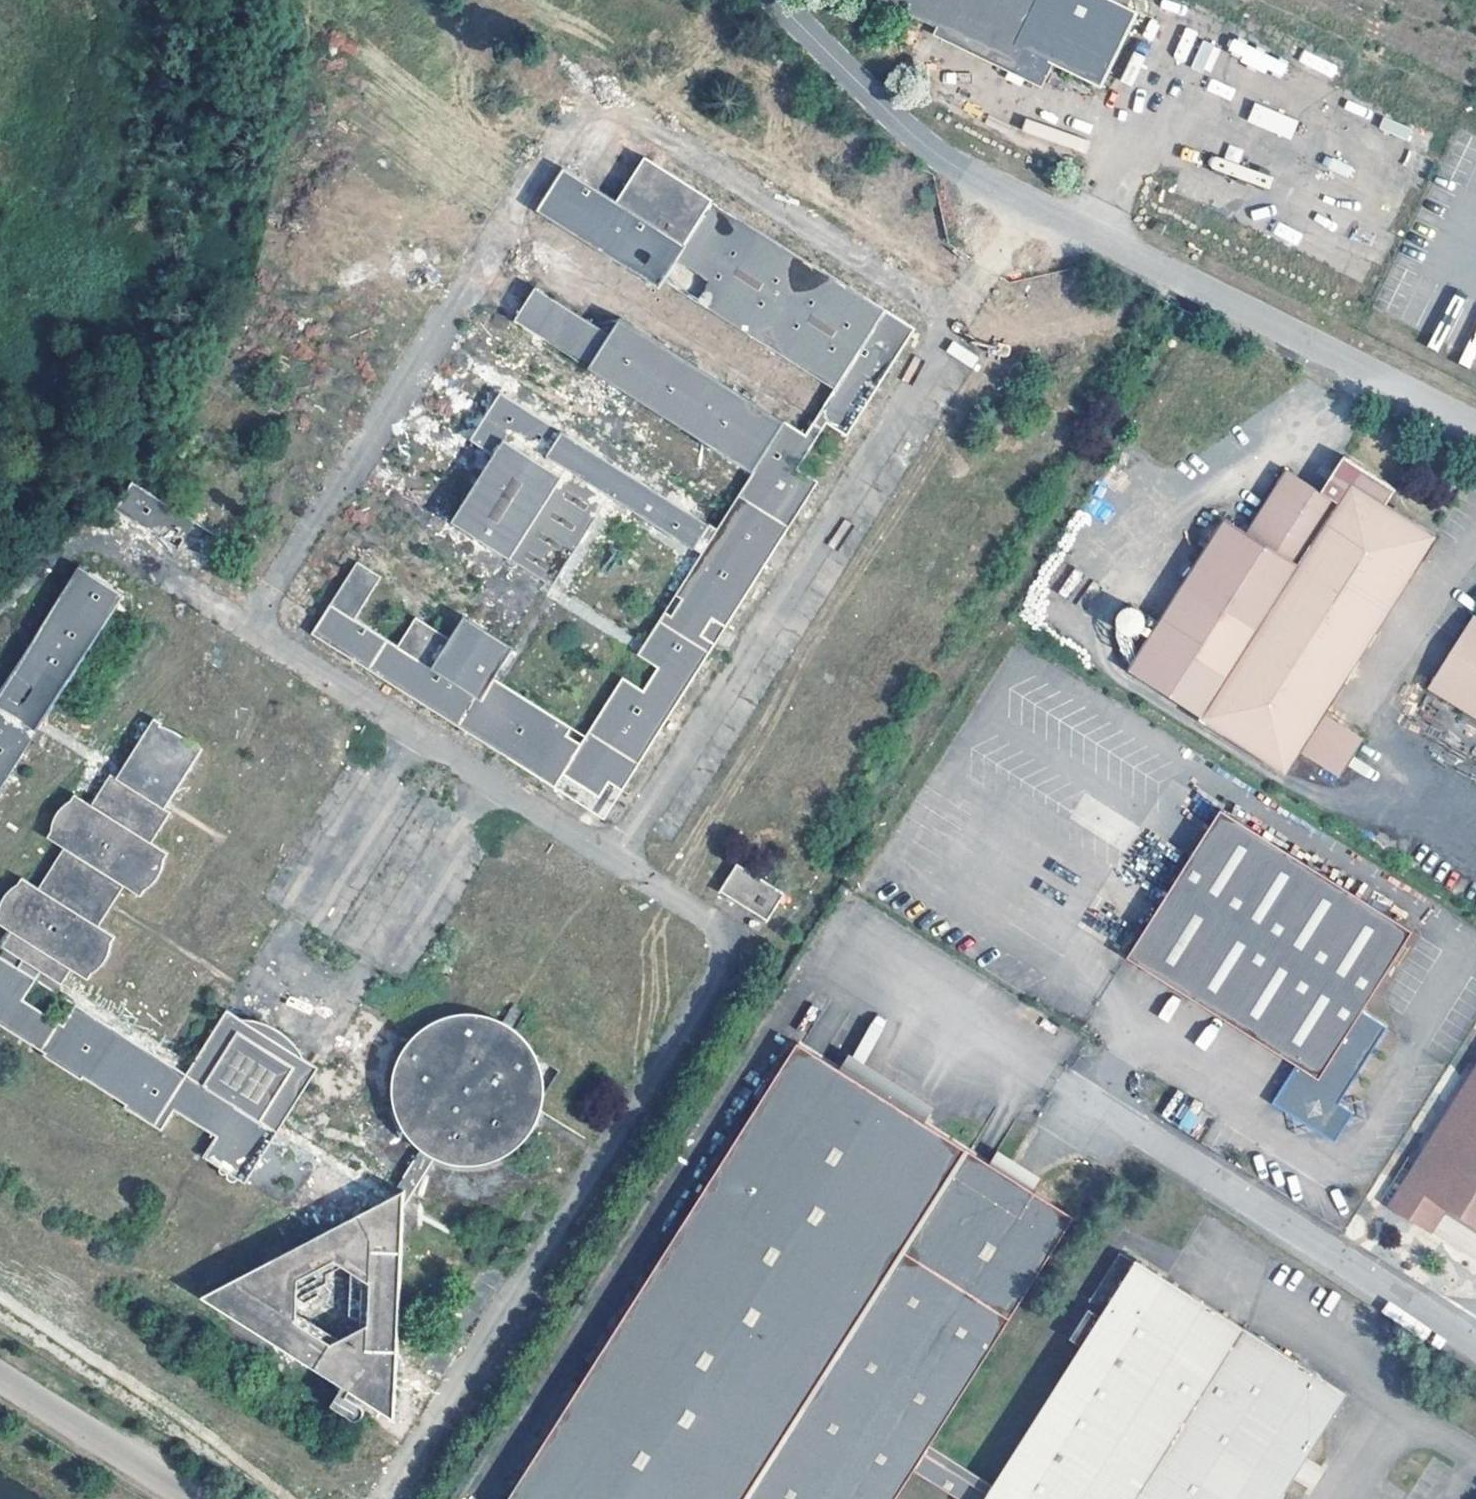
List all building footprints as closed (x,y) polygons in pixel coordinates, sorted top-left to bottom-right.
[(928,17),(987,46),(994,31),(1045,56),(1094,81),(1130,5),(1121,0),(893,0),(928,17)] [(987,46),(928,17),(925,27),(1034,80),(1045,56),(994,31),(987,46)] [(306,643),(617,818),(903,314),(637,165),(617,201),(560,169),(537,210),(837,379),(806,434),(536,282),(530,293),(518,270),(492,316),(754,464),(718,527),(557,436),(544,460),(700,548),(638,657),(656,667),(644,689),(620,676),(587,735),(522,699),(480,612),(441,631),(413,616),(397,643),(357,621),(383,575),(353,559),(306,643)] [(490,453),(449,526),(544,577),(539,585),(551,592),(603,497),(532,458),(551,423),(496,393),(469,442),(490,453)] [(1401,483),(1347,450),(1325,486),(1286,462),(1243,533),(1218,518),(1129,665),(1283,761),(1410,551),(1418,556),(1435,527),(1392,497),(1401,483)] [(116,509),(179,544),(194,518),(130,483),(116,509)] [(0,687),(0,785),(30,731),(38,735),(118,591),(68,564),(0,687)] [(1464,612),(1419,684),(1475,718),(1475,619),(1464,612)] [(201,749),(152,718),(116,776),(109,774),(90,804),(72,792),(50,827),(47,838),(62,848),(39,884),(17,878),(0,905),(0,927),(5,930),(0,947),(0,948),(18,960),(13,967),(25,974),(57,983),(61,985),(69,973),(91,979),(110,948),(114,935),(98,925),(121,889),(143,894),(162,864),(166,852),(156,846),(168,802),(201,749)] [(1410,925),(1215,803),(1121,954),(1289,1058),(1268,1093),(1322,1126),(1340,1120),(1350,1102),(1338,1093),(1385,1017),(1362,1003),(1410,925)] [(167,1123),(173,1112),(214,1136),(202,1157),(242,1181),(314,1059),(225,1007),(186,1074),(72,1007),(62,1023),(22,1000),(36,976),(0,955),(0,1025),(167,1123)] [(520,1154),(539,1095),(528,1030),(469,1011),(463,1012),(444,1006),(403,1013),(417,1018),(431,1016),(426,1031),(405,1035),(390,1082),(401,1145),(461,1165),(520,1154)] [(1063,1207),(1018,1181),(976,1156),(912,1118),(823,1066),(781,1041),(508,1498),(887,1498),(906,1467),(959,1498),(1268,1498),(1325,1403),(1308,1357),(1125,1249),(1123,1254),(1106,1246),(1079,1294),(1095,1303),(1091,1308),(1076,1299),(1058,1328),(1074,1336),(990,1479),(923,1439),(1063,1207)] [(919,1104),(832,1052),(823,1066),(912,1118),(919,1104)] [(1387,1201),(1424,1224),(1439,1199),(1475,1222),(1475,1057),(1387,1201)] [(1027,1167),(985,1142),(976,1156),(1018,1181),(1027,1167)] [(389,1210),(190,1294),(341,1387),(328,1408),(353,1423),(359,1413),(359,1396),(365,1400),(387,1400),(387,1384),(377,1360),(348,1359),(359,1355),(397,1355),(397,1223),(392,1210),(389,1210)] [(1341,1377),(1308,1357),(1325,1403),(1341,1377)]
